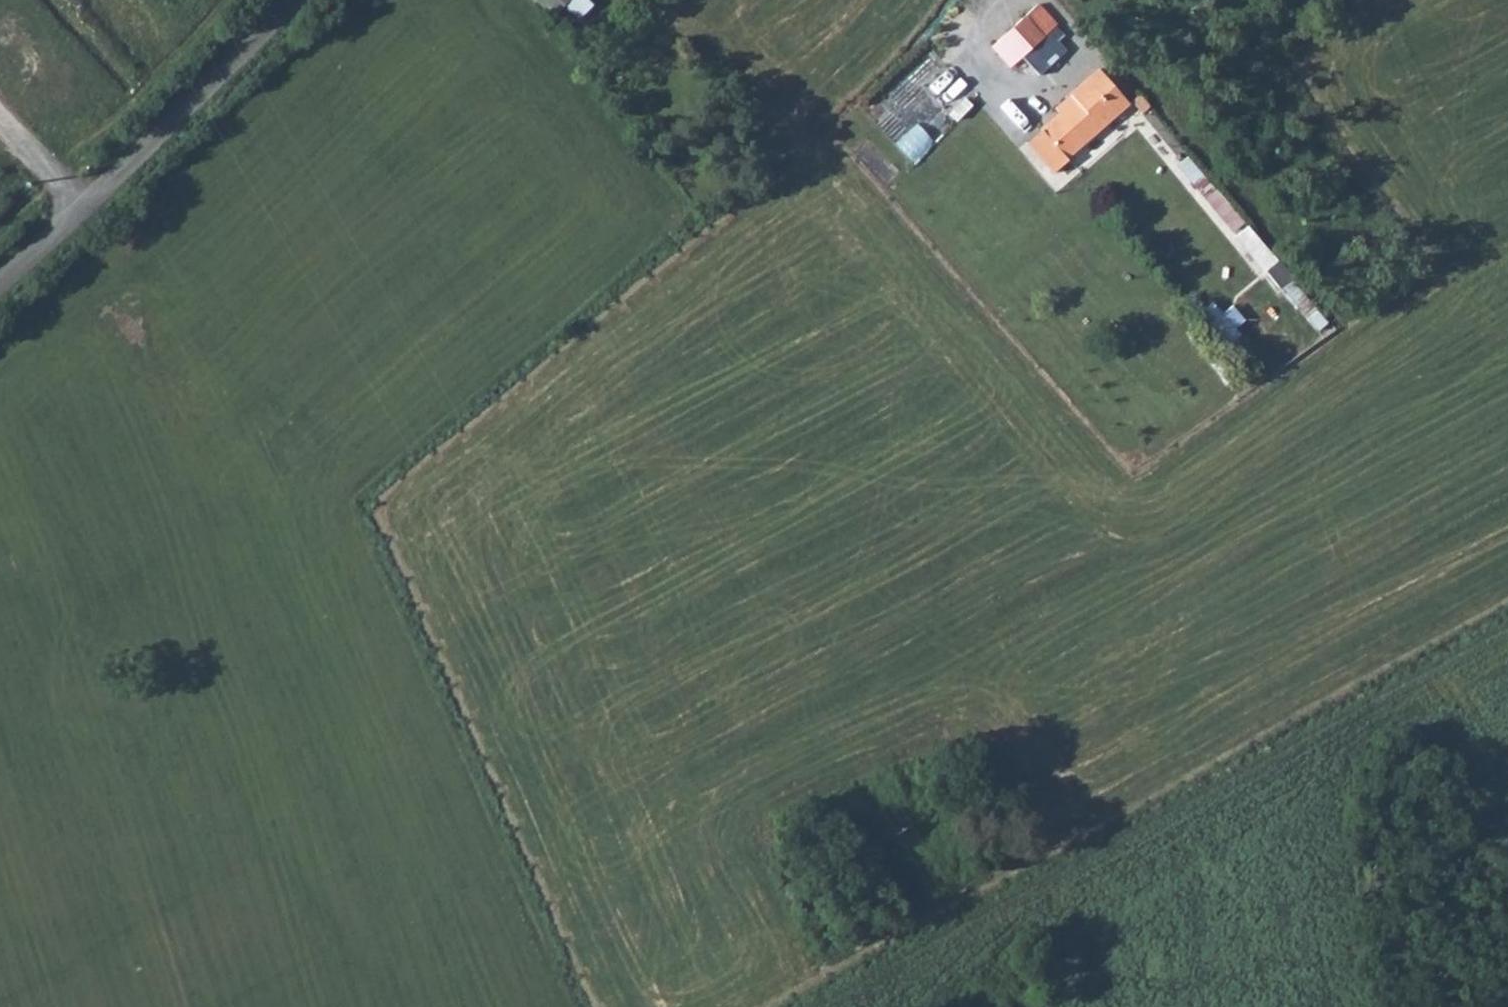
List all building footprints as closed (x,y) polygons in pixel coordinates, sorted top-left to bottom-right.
[(1006,68),(1019,58),(1047,35),(1056,27),(1038,7),(987,47),(1006,68)] [(1047,35),(1019,58),(1035,74),(1062,51),(1047,35)] [(1061,157),(1125,106),(1095,71),(1067,92),(1073,102),(1037,129),(1061,157)]
